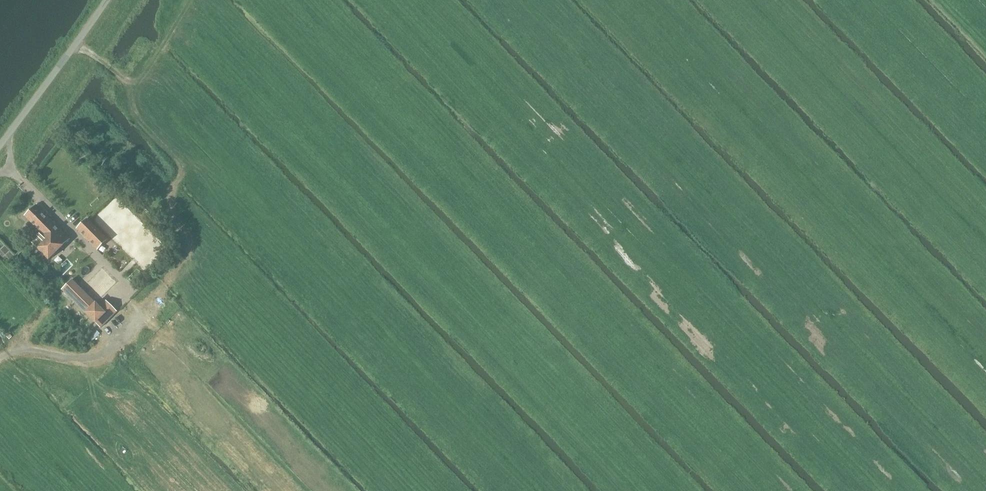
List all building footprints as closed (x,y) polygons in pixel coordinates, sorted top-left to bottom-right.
[(74,239),(40,205),(29,216),(45,233),(35,243),(53,260),(74,239)] [(86,219),(76,229),(97,250),(107,240),(86,219)] [(71,280),(61,290),(100,328),(117,311),(106,301),(99,307),(95,303),(94,304),(80,291),(81,289),(71,280)]
